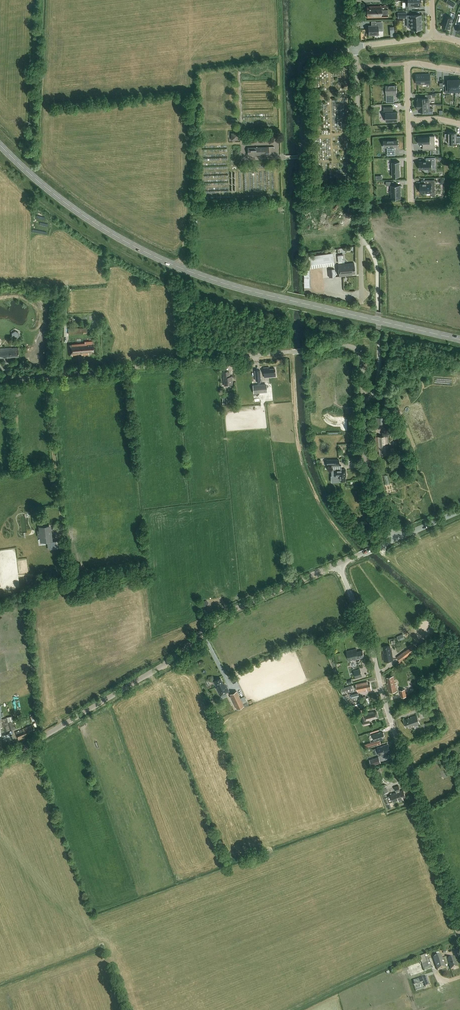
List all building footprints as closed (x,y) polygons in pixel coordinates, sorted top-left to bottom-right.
[(420,1),(408,1),(407,1),(406,1),(406,10),(412,10),(412,6),(420,6),(420,1)] [(381,10),(380,7),(388,7),(388,6),(373,6),(373,9),(370,9),(370,8),(369,8),(369,9),(367,9),(367,16),(371,16),(371,17),(388,17),(388,10),(381,10)] [(406,12),(397,13),(398,18),(406,18),(406,17),(410,17),(410,22),(407,22),(407,27),(411,27),(411,30),(421,29),(421,15),(410,15),(406,15),(406,12)] [(449,29),(452,18),(445,15),(442,27),(449,29)] [(376,26),(372,26),(368,26),(369,36),(378,35),(378,29),(381,29),(381,22),(376,22),(376,26)] [(416,75),(417,84),(430,83),(430,74),(416,75)] [(451,80),(451,79),(449,79),(449,86),(446,86),(446,93),(449,93),(449,91),(455,91),(455,80),(451,80)] [(394,93),(397,93),(397,85),(386,85),(386,102),(394,102),(394,93)] [(417,105),(430,104),(430,98),(431,98),(431,94),(425,94),(425,98),(418,98),(418,100),(417,100),(417,105)] [(430,108),(430,104),(417,105),(418,109),(419,109),(419,111),(427,111),(427,114),(433,114),(433,108),(430,108)] [(393,106),(383,107),(384,113),(386,113),(386,122),(387,122),(391,122),(391,121),(398,121),(398,112),(393,112),(393,106)] [(457,136),(457,132),(448,132),(448,144),(450,144),(450,145),(454,145),(454,144),(457,144),(457,143),(459,143),(459,136),(457,136)] [(418,144),(423,144),(423,151),(435,150),(435,136),(429,136),(429,137),(418,137),(418,144)] [(398,139),(382,140),(383,148),(386,147),(387,155),(395,154),(394,147),(399,147),(398,139)] [(269,147),(253,147),(247,148),(247,155),(253,155),(269,155),(269,147)] [(432,161),(427,161),(420,161),(420,162),(419,162),(419,169),(425,169),(428,169),(432,169),(432,165),(435,165),(435,157),(431,157),(432,161)] [(391,177),(399,176),(399,162),(391,162),(391,177)] [(432,192),(435,192),(435,180),(426,180),(426,183),(423,183),(423,184),(420,184),(420,193),(432,193),(432,192)] [(386,181),(386,185),(390,185),(391,199),(401,198),(401,185),(394,185),(394,181),(386,181)] [(310,267),(310,269),(334,265),(333,253),(308,256),(310,265),(310,267)] [(354,263),(338,264),(339,277),(352,276),(352,274),(355,274),(354,263)] [(89,355),(89,352),(94,352),(93,341),(85,342),(85,344),(68,345),(69,356),(73,355),(73,357),(79,356),(79,353),(82,353),(82,355),(89,355)] [(19,357),(18,348),(12,348),(0,349),(0,360),(4,360),(4,358),(7,357),(7,360),(12,359),(12,357),(19,357)] [(265,377),(275,376),(275,368),(269,369),(269,367),(264,368),(265,377)] [(224,386),(226,386),(233,385),(232,377),(230,377),(229,372),(228,372),(228,371),(222,372),(224,386)] [(253,393),(267,392),(266,384),(252,385),(253,393)] [(387,449),(388,449),(387,436),(375,437),(376,451),(379,451),(379,455),(387,455),(387,449)] [(332,459),(332,465),(332,469),(331,469),(331,475),(333,475),(333,476),(340,476),(340,480),(345,480),(345,477),(346,477),(346,469),(341,469),(341,465),(339,465),(339,459),(332,459)] [(52,540),(50,525),(39,526),(39,530),(37,531),(38,537),(40,537),(40,542),(52,540)] [(47,542),(47,549),(61,548),(60,540),(47,542)] [(417,649),(413,645),(397,657),(400,662),(407,656),(417,649)] [(384,661),(393,660),(391,651),(390,646),(383,647),(384,653),(383,654),(384,661)] [(358,658),(358,659),(364,658),(363,651),(357,652),(357,649),(347,651),(349,661),(351,661),(351,660),(353,660),(357,659),(358,658)] [(362,676),(360,669),(354,671),(356,678),(362,676)] [(395,685),(396,685),(395,683),(394,681),(393,676),(387,677),(388,683),(387,683),(389,693),(397,691),(396,687),(395,685)] [(220,696),(229,691),(226,685),(225,686),(224,683),(223,683),(221,678),(220,678),(214,681),(216,687),(220,696)] [(367,682),(360,683),(356,684),(357,691),(367,690),(367,691),(372,690),(370,683),(368,684),(367,682)] [(343,694),(349,692),(354,690),(352,685),(341,688),(343,694)] [(234,705),(236,709),(243,706),(244,707),(247,706),(247,705),(246,702),(245,702),(242,704),(236,691),(229,694),(234,705)] [(431,718),(437,716),(435,708),(428,710),(431,718)] [(364,714),(364,715),(361,715),(364,725),(371,724),(370,721),(373,720),(372,719),(378,717),(377,712),(374,713),(374,712),(364,714)] [(413,725),(414,726),(420,724),(417,715),(410,717),(410,718),(404,720),(406,727),(409,726),(409,727),(412,726),(413,725)] [(7,722),(7,719),(6,718),(4,718),(2,719),(4,726),(5,731),(16,729),(14,721),(7,722)] [(30,732),(35,729),(33,724),(28,727),(22,730),(21,730),(15,732),(19,740),(25,737),(24,735),(30,733),(30,732)] [(375,742),(372,742),(365,745),(366,749),(381,744),(380,741),(383,739),(383,737),(385,737),(383,733),(381,733),(381,732),(373,734),(375,742)] [(385,752),(389,751),(387,744),(377,748),(380,755),(386,753),(385,752)] [(371,765),(380,762),(378,756),(369,759),(371,765)] [(384,798),(386,804),(389,803),(389,802),(392,801),(393,802),(398,800),(399,801),(404,800),(403,797),(406,796),(403,790),(400,791),(400,789),(399,786),(395,787),(396,791),(396,790),(397,792),(390,794),(391,796),(387,797),(384,798)] [(427,955),(420,958),(424,971),(432,969),(427,955)] [(451,970),(458,968),(455,958),(449,959),(448,957),(442,959),(441,955),(434,958),(438,970),(446,968),(445,966),(449,964),(451,970)] [(434,976),(421,980),(423,984),(432,981),(433,986),(437,985),(434,976)]
